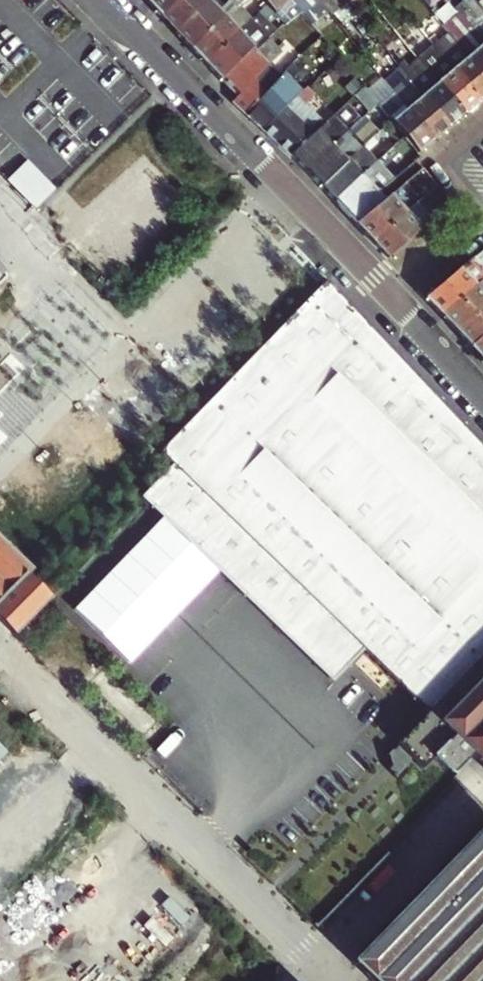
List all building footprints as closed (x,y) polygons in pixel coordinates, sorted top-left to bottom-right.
[(165,17),(183,0),(148,0),(165,17)] [(221,0),(210,0),(209,0),(183,0),(165,17),(182,36),(221,0)] [(182,36),(187,40),(191,45),(236,0),(221,0),(182,36)] [(191,45),(195,49),(246,0),(236,0),(191,45)] [(252,22),(246,15),(260,2),(259,0),(246,0),(195,49),(208,63),(252,22)] [(260,2),(266,8),(275,17),(287,29),(303,16),(305,15),(292,1),(291,0),(259,0),(260,2)] [(292,1),(305,15),(308,13),(313,8),(320,2),(318,0),(291,0),(292,1)] [(482,40),(482,19),(480,21),(462,0),(449,0),(475,31),(482,40)] [(266,8),(252,22),(208,63),(223,78),(265,42),(257,33),(275,17),(266,8)] [(309,23),(303,16),(287,29),(293,37),(309,23)] [(475,31),(460,43),(462,46),(482,71),(482,40),(475,31)] [(246,113),(279,80),(268,68),(284,54),(269,38),(265,42),(223,78),(239,95),(233,101),(246,113)] [(462,46),(453,54),(440,39),(434,44),(480,100),(482,98),(482,71),(462,46)] [(465,113),(480,100),(434,44),(419,57),(465,113)] [(465,113),(419,57),(404,70),(451,125),(465,113)] [(297,61),(279,80),(246,113),(264,131),(297,98),(285,86),(303,68),(297,61)] [(385,79),(397,93),(435,138),(451,125),(404,70),(400,66),(385,79)] [(290,157),(292,155),(322,123),(325,125),(343,107),(345,105),(338,99),(319,118),(308,107),(318,96),(309,86),(297,98),(264,131),(290,157)] [(356,94),(370,110),(377,103),(363,88),(356,94)] [(435,138),(397,93),(380,108),(390,120),(400,131),(405,137),(418,153),(435,138)] [(343,107),(325,125),(322,123),(292,155),(306,170),(357,122),(343,107)] [(361,119),(357,122),(306,170),(320,185),(372,136),(375,134),(361,119)] [(382,146),(372,136),(320,185),(336,201),(388,152),(395,146),(405,137),(400,131),(382,146)] [(411,164),(421,156),(418,153),(405,137),(395,146),(411,164)] [(356,223),(385,199),(379,191),(404,171),(388,152),(336,201),(356,223)] [(36,208),(58,187),(30,157),(8,178),(36,208)] [(373,241),(406,213),(402,209),(419,195),(407,181),(385,199),(356,223),(373,241)] [(406,213),(373,241),(388,257),(434,219),(420,202),(406,213)] [(442,314),(476,287),(482,281),(482,261),(479,264),(475,259),(427,298),(442,314)] [(329,282),(161,455),(178,471),(147,503),(288,639),(320,607),(370,655),(416,699),(434,717),(401,749),(402,750),(393,759),(406,772),(415,763),(427,775),(437,765),(457,784),(478,762),(479,763),(480,762),(482,759),(482,445),(329,282)] [(482,309),(482,291),(481,293),(476,287),(442,314),(457,330),(482,309)] [(482,339),(482,309),(457,330),(473,347),(482,339)] [(473,347),(482,358),(482,339),(473,347)] [(31,575),(0,545),(0,620),(15,635),(49,602),(26,580),(31,575)] [(288,639),(338,687),(370,655),(320,607),(288,639)] [(354,964),(371,980),(482,980),(482,831),(354,964)]
